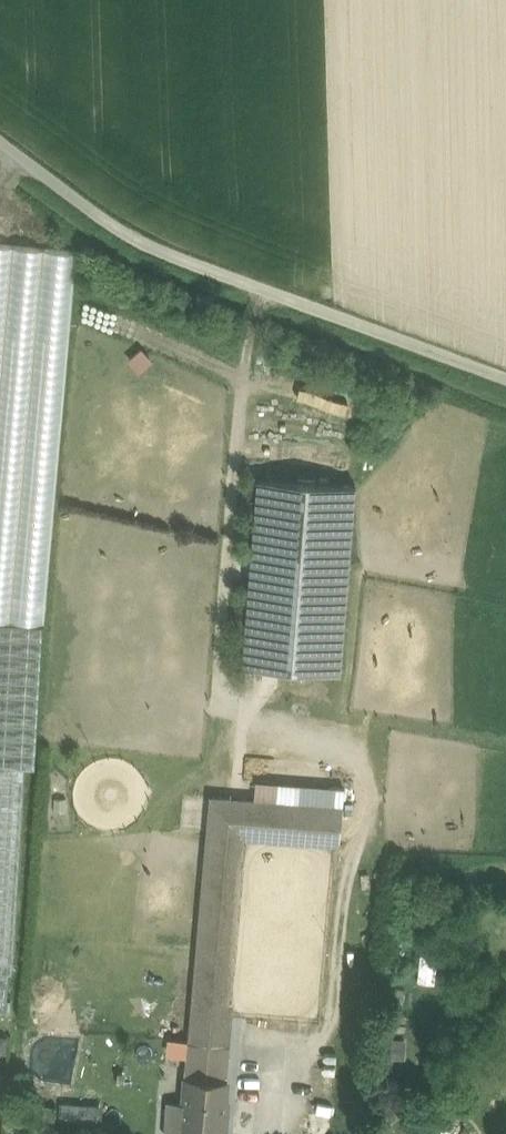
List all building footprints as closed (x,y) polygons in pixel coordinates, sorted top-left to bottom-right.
[(0,242),(0,617),(11,618),(44,619),(77,250),(0,242)] [(355,482),(258,475),(243,662),(340,669),(355,482)] [(35,765),(43,622),(0,619),(0,763),(35,765)] [(304,775),(321,774),(321,760),(303,760),(304,775)] [(0,763),(0,970),(6,971),(13,971),(25,765),(0,763)] [(211,793),(190,1038),(209,1040),(229,814),(341,823),(343,803),(211,793)] [(417,973),(434,976),(437,950),(420,948),(417,973)] [(0,1017),(0,1092),(4,1093),(8,1018),(0,1017)] [(453,1074),(436,1071),(428,1113),(446,1117),(453,1074)] [(187,1074),(184,1099),(168,1097),(166,1130),(169,1133),(181,1133),(183,1132),(184,1126),(225,1130),(228,1096),(225,1096),(226,1078),(187,1074)] [(63,1098),(62,1114),(101,1117),(102,1102),(63,1098)]
